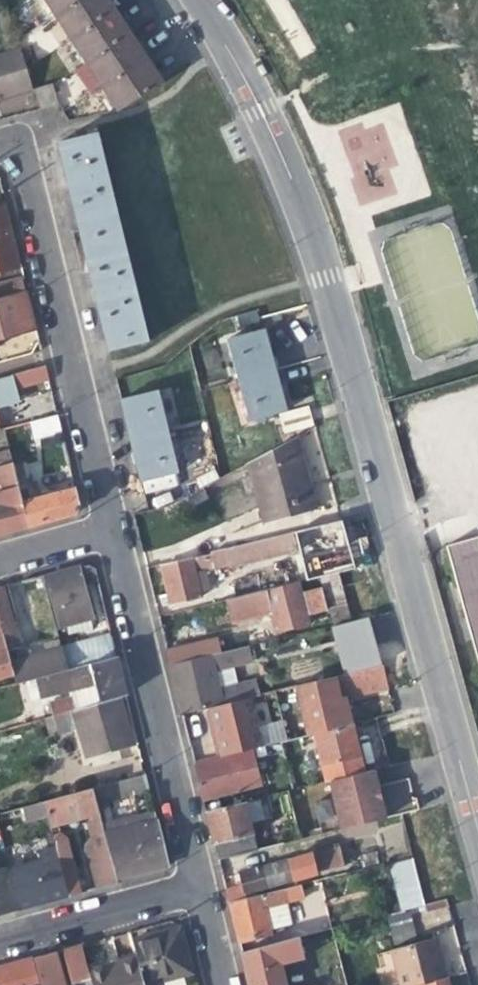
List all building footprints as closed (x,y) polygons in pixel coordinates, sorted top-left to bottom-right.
[(116,109),(159,81),(149,66),(134,44),(121,23),(106,0),(44,0),(116,109)] [(0,53),(0,98),(32,88),(19,46),(0,53)] [(70,195),(82,245),(122,236),(96,132),(57,142),(70,195)] [(14,266),(0,212),(0,269),(14,266)] [(148,342),(122,236),(82,245),(95,296),(108,352),(148,342)] [(20,279),(0,284),(0,337),(3,337),(33,329),(26,303),(20,279)] [(226,339),(237,379),(273,370),(266,347),(261,329),(226,339)] [(16,389),(48,381),(45,365),(13,374),(16,389)] [(280,396),(273,370),(237,379),(248,420),(284,411),(280,396)] [(1,429),(11,426),(5,407),(0,386),(0,429),(1,429)] [(124,415),(130,439),(166,431),(156,390),(120,399),(124,415)] [(31,437),(60,429),(56,414),(11,426),(1,429),(4,440),(30,433),(31,437)] [(176,472),(166,431),(130,439),(135,462),(140,480),(176,472)] [(246,463),(249,473),(250,478),(256,499),(263,522),(313,509),(307,489),(304,489),(289,439),(246,463)] [(6,447),(11,463),(28,526),(73,514),(78,504),(74,486),(53,491),(37,496),(33,480),(29,481),(20,451),(25,449),(23,443),(6,447)] [(5,532),(28,526),(11,463),(0,466),(0,534),(5,532)] [(197,573),(313,545),(329,541),(324,523),(162,565),(166,586),(168,593),(161,596),(163,605),(170,603),(171,605),(202,597),(197,573)] [(444,544),(477,666),(477,534),(444,544)] [(313,545),(321,576),(337,572),(333,556),(329,541),(313,545)] [(55,623),(73,619),(71,612),(90,607),(87,596),(84,583),(97,579),(94,569),(87,564),(41,576),(55,623)] [(350,621),(337,572),(321,576),(333,625),(350,621)] [(297,582),(228,599),(223,601),(228,622),(268,613),(270,621),(273,632),(307,624),(297,582)] [(10,618),(1,585),(0,585),(0,621),(10,618)] [(92,614),(90,607),(71,612),(73,619),(92,614)] [(10,618),(0,621),(0,626),(7,651),(13,648),(17,641),(10,618)] [(14,674),(10,661),(7,651),(0,626),(0,678),(14,674)] [(59,638),(44,643),(46,651),(62,647),(59,638)] [(216,638),(166,650),(169,664),(219,653),(216,638)] [(331,661),(337,660),(358,655),(355,642),(354,638),(327,645),(331,661)] [(77,643),(62,647),(68,669),(116,655),(113,642),(79,650),(77,643)] [(46,651),(44,643),(36,645),(38,653),(10,661),(14,674),(16,684),(34,679),(68,669),(62,647),(46,651)] [(248,646),(219,653),(169,664),(181,714),(208,707),(249,697),(270,693),(266,678),(219,689),(214,669),(252,661),(248,646)] [(50,702),(54,716),(121,697),(126,696),(120,671),(116,655),(68,669),(34,679),(38,695),(71,687),(73,696),(50,702)] [(337,660),(340,676),(363,671),(358,655),(337,660)] [(387,680),(384,667),(295,687),(307,734),(313,732),(352,723),(348,698),(388,690),(387,680)] [(129,726),(121,697),(54,716),(50,717),(56,734),(82,728),(89,756),(134,744),(129,726)] [(257,730),(249,697),(208,707),(214,733),(220,757),(261,746),(257,730)] [(287,739),(284,723),(257,730),(261,746),(287,739)] [(352,723),(313,732),(322,765),(360,756),(355,738),(352,723)] [(194,766),(203,801),(230,793),(261,786),(253,751),(194,766)] [(393,787),(388,767),(372,770),(335,777),(347,827),(400,814),(393,787)] [(96,805),(149,790),(145,773),(92,788),(96,805)] [(99,817),(96,805),(92,788),(44,802),(50,827),(68,822),(71,831),(76,829),(81,828),(79,819),(92,815),(92,819),(99,817)] [(211,836),(216,858),(256,848),(253,833),(245,801),(205,811),(211,836)] [(9,812),(13,824),(18,844),(26,871),(57,863),(60,862),(53,836),(50,827),(44,802),(19,809),(9,812)] [(101,826),(104,834),(157,820),(155,812),(132,818),(101,826)] [(157,820),(104,834),(106,844),(115,878),(168,865),(157,820)] [(389,856),(409,849),(401,822),(380,828),(389,856)] [(18,844),(13,824),(0,828),(0,831),(4,848),(18,844)] [(61,834),(53,836),(60,862),(68,891),(69,895),(82,891),(68,837),(61,834)] [(95,847),(106,885),(116,882),(115,878),(106,844),(95,847)] [(239,879),(244,898),(283,889),(282,883),(339,869),(335,847),(314,849),(288,856),(289,862),(290,867),(239,879)] [(362,868),(380,864),(376,850),(359,855),(362,868)] [(424,905),(420,890),(411,857),(391,862),(395,878),(398,878),(407,909),(424,905)] [(64,892),(57,863),(26,871),(21,873),(12,875),(19,904),(44,898),(64,892)] [(19,864),(9,867),(12,875),(21,873),(19,864)] [(0,868),(0,914),(19,909),(18,905),(19,904),(12,875),(9,867),(9,865),(0,868)] [(299,885),(283,889),(244,898),(227,902),(233,926),(237,943),(269,934),(263,908),(301,897),(299,885)] [(391,941),(416,937),(412,911),(387,914),(391,941)] [(194,974),(193,970),(191,971),(180,928),(156,934),(133,939),(137,957),(144,984),(162,984),(161,981),(194,974)] [(296,937),(289,939),(239,952),(248,984),(284,984),(278,965),(302,959),(296,937)] [(397,984),(420,984),(443,979),(436,954),(433,942),(389,953),(397,984)] [(81,943),(63,948),(72,978),(86,970),(81,943)] [(37,957),(43,984),(70,984),(59,952),(51,954),(37,957)] [(86,970),(87,974),(90,984),(144,984),(137,957),(110,964),(86,970)] [(31,958),(7,964),(0,966),(0,984),(38,984),(31,958)]
